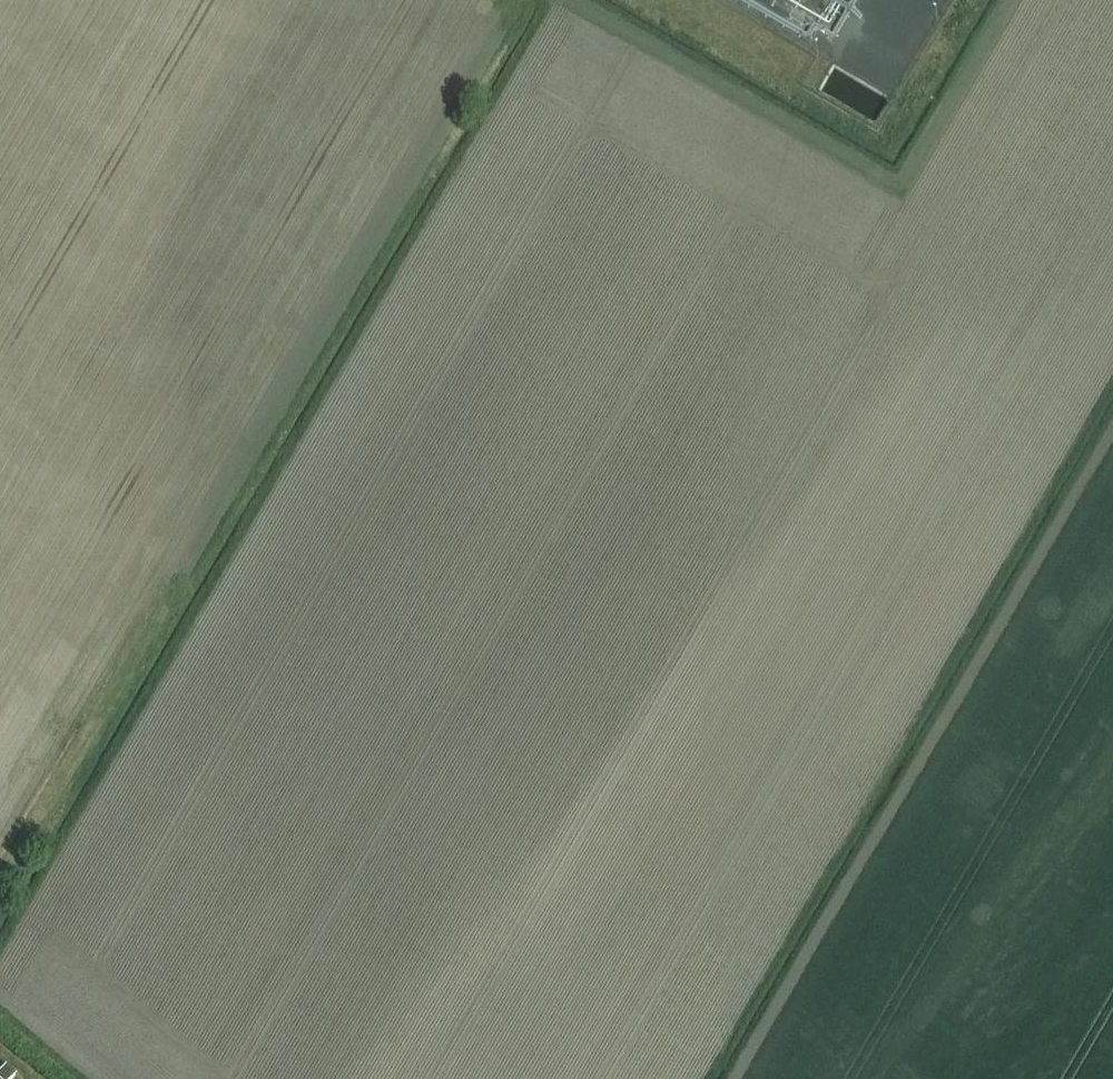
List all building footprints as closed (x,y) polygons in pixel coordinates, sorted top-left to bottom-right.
[(16,1076),(6,1066),(0,1072),(0,1078),(13,1078),(16,1076)]
